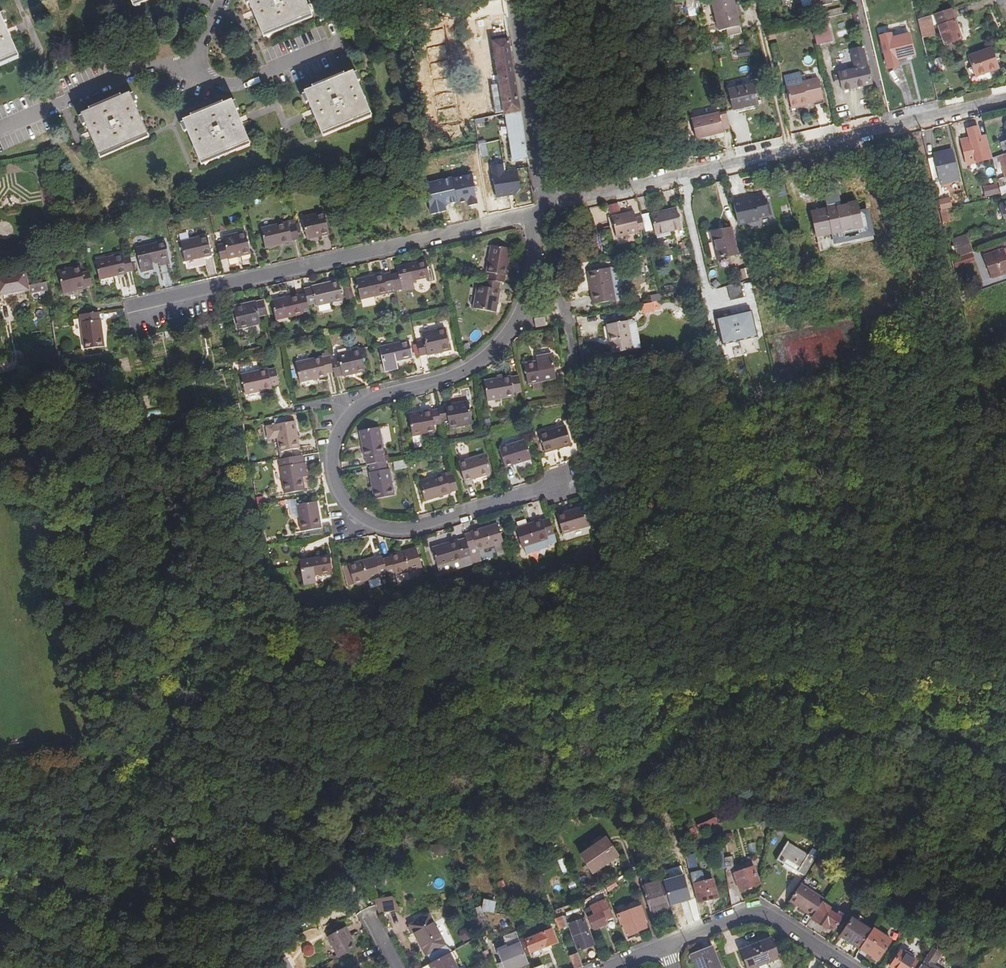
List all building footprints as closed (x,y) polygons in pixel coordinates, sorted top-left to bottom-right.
[(306,0),(249,0),(264,36),(313,16),(306,0)] [(742,36),(734,0),(720,0),(720,1),(713,3),(720,33),(727,32),(729,39),(742,36)] [(832,0),(812,0),(814,9),(833,4),(832,0)] [(701,16),(697,3),(688,5),(691,19),(701,16)] [(961,39),(951,9),(934,15),(945,45),(961,39)] [(197,24),(201,16),(191,12),(187,20),(197,24)] [(20,54),(3,13),(0,14),(0,63),(20,54)] [(510,39),(507,16),(492,19),(496,42),(510,39)] [(814,32),(817,45),(833,42),(830,29),(814,32)] [(529,159),(510,39),(496,42),(502,83),(507,112),(515,161),(522,160),(529,159)] [(914,56),(910,39),(894,44),(898,60),(914,56)] [(867,68),(869,68),(865,47),(852,50),(856,71),(839,74),(840,79),(835,81),(836,86),(842,85),(843,90),(870,84),(867,68)] [(999,69),(992,48),(968,56),(976,77),(999,69)] [(752,58),(751,52),(739,55),(740,61),(752,58)] [(325,134),(373,114),(355,72),(306,93),(325,134)] [(823,98),(818,79),(802,82),(800,73),(783,77),(791,107),(808,103),(807,101),(823,98)] [(507,112),(502,83),(492,85),(496,114),(507,112)] [(758,105),(753,86),(729,91),(734,111),(758,105)] [(151,136),(133,95),(84,116),(102,158),(151,136)] [(253,143),(235,102),(186,122),(204,164),(253,143)] [(724,134),(723,132),(720,118),(720,116),(693,121),(697,140),(724,134)] [(723,132),(731,130),(727,117),(720,118),(723,132)] [(985,152),(982,133),(972,135),(976,153),(985,152)] [(427,146),(419,149),(421,158),(430,156),(427,146)] [(935,155),(935,159),(938,171),(938,177),(940,176),(944,188),(960,184),(952,151),(935,155)] [(533,179),(530,165),(523,167),(525,180),(533,179)] [(989,196),(1001,192),(1000,185),(987,188),(989,196)] [(734,202),(739,224),(768,218),(763,196),(734,202)] [(945,216),(952,213),(955,212),(952,204),(943,207),(945,216)] [(637,209),(614,215),(619,236),(642,230),(642,228),(638,215),(637,209)] [(652,211),(644,213),(647,227),(648,230),(656,228),(652,211)] [(329,235),(324,212),(302,217),(307,240),(329,235)] [(683,229),(679,212),(656,218),(662,236),(683,229)] [(647,227),(644,213),(638,215),(642,228),(647,227)] [(945,216),(947,228),(955,226),(952,213),(945,216)] [(299,241),(295,224),(287,226),(286,222),(260,228),(265,248),(299,241)] [(216,245),(219,259),(227,258),(227,259),(250,253),(245,231),(222,236),(224,244),(216,245)] [(737,256),(733,232),(713,237),(718,260),(737,256)] [(962,253),(976,248),(969,232),(956,237),(962,253)] [(210,255),(206,235),(179,241),(184,261),(210,255)] [(167,263),(162,241),(134,247),(140,272),(152,269),(150,263),(157,261),(158,265),(167,263)] [(500,284),(504,284),(505,277),(506,277),(511,251),(491,247),(487,274),(490,275),(489,282),(500,284)] [(1004,250),(985,257),(993,277),(1005,272),(1005,254),(1004,250)] [(125,272),(132,271),(128,254),(121,256),(120,254),(94,260),(99,279),(125,273),(125,272)] [(390,277),(394,291),(394,293),(402,291),(402,293),(414,290),(412,283),(429,279),(425,262),(397,269),(398,275),(390,277)] [(84,286),(92,284),(88,269),(81,270),(79,263),(56,269),(61,292),(84,287),(84,286)] [(29,287),(26,274),(0,278),(0,296),(28,291),(29,290),(29,287)] [(390,277),(390,275),(383,277),(383,276),(355,282),(360,301),(387,296),(387,293),(394,291),(390,277)] [(615,304),(609,276),(588,279),(594,309),(615,304)] [(500,284),(489,282),(478,280),(473,310),(496,314),(500,292),(499,291),(500,284)] [(312,288),(304,289),(305,296),(307,306),(315,304),(316,307),(342,301),(338,282),(311,287),(312,288)] [(46,284),(29,287),(29,290),(28,291),(31,303),(49,300),(48,297),(46,287),(46,284)] [(54,285),(46,287),(48,297),(56,296),(54,285)] [(307,306),(305,296),(298,297),(298,296),(271,302),(275,322),(302,315),(302,313),(309,312),(307,306)] [(266,316),(263,301),(255,303),(254,302),(232,307),(237,329),(260,324),(259,318),(266,316)] [(660,303),(653,305),(655,313),(662,311),(660,303)] [(653,305),(642,307),(645,316),(655,314),(653,305)] [(98,312),(79,315),(84,350),(104,347),(100,319),(99,320),(98,312)] [(542,323),(531,325),(533,334),(544,332),(542,323)] [(641,352),(634,325),(608,329),(615,358),(641,352)] [(415,345),(418,360),(425,358),(425,359),(448,354),(443,332),(420,337),(422,344),(415,345)] [(410,361),(406,344),(377,350),(383,374),(395,372),(393,365),(410,361)] [(331,373),(332,379),(339,378),(339,379),(362,374),(357,351),(335,356),(335,361),(329,362),(331,373)] [(58,357),(60,363),(79,360),(77,353),(68,355),(58,357)] [(331,373),(329,362),(328,358),(321,360),(321,359),(295,364),(299,384),(325,379),(324,375),(331,373)] [(559,387),(554,362),(539,364),(539,370),(529,372),(531,391),(559,387)] [(276,386),(273,371),(266,372),(266,370),(238,376),(242,395),(270,390),(269,387),(276,386)] [(526,396),(524,380),(515,382),(514,379),(489,384),(492,404),(519,400),(518,397),(526,396)] [(470,405),(440,411),(441,415),(442,425),(450,424),(452,432),(474,428),(470,405)] [(442,425),(441,415),(434,416),(434,413),(411,417),(414,440),(437,437),(436,428),(443,427),(442,425)] [(288,424),(286,416),(274,418),(275,424),(266,425),(268,440),(276,438),(274,427),(288,424)] [(299,450),(294,423),(288,424),(274,427),(276,438),(279,453),(292,451),(299,450)] [(575,450),(568,429),(542,438),(550,461),(560,459),(559,454),(575,450)] [(367,461),(368,469),(371,468),(386,466),(384,457),(386,458),(382,430),(362,434),(365,462),(367,461)] [(520,469),(536,464),(529,445),(504,452),(510,472),(520,469)] [(292,451),(279,453),(281,460),(293,458),(292,451)] [(281,460),(278,461),(284,496),(304,492),(301,478),(306,477),(303,463),(302,464),(301,456),(293,458),(281,460)] [(495,482),(488,461),(462,468),(469,489),(495,482)] [(537,470),(536,464),(520,469),(522,474),(537,470)] [(389,474),(387,465),(386,466),(371,468),(373,477),(371,477),(375,504),(395,500),(392,474),(389,474)] [(452,499),(459,497),(454,480),(447,482),(446,480),(420,489),(427,508),(453,501),(452,499)] [(322,529),(317,503),(297,506),(303,533),(322,529)] [(593,532),(588,514),(563,522),(568,540),(593,532)] [(554,542),(560,541),(556,527),(547,528),(546,527),(521,534),(528,555),(555,547),(554,542)] [(469,544),(476,568),(483,566),(480,556),(508,548),(501,529),(475,536),(475,539),(468,541),(469,544)] [(443,578),(476,568),(469,544),(460,546),(459,545),(435,553),(443,578)] [(379,559),(384,573),(388,572),(389,575),(393,572),(395,577),(424,568),(415,548),(390,556),(390,558),(383,560),(383,558),(379,559)] [(330,573),(328,556),(299,561),(302,585),(315,584),(313,575),(330,573)] [(380,575),(384,573),(379,559),(375,561),(374,558),(348,567),(354,586),(380,578),(380,575)] [(772,831),(781,836),(785,830),(776,824),(772,831)] [(614,851),(608,831),(578,838),(584,857),(614,851)] [(769,842),(774,845),(779,837),(775,834),(769,842)] [(804,877),(816,860),(789,842),(778,859),(785,864),(783,869),(795,877),(799,873),(804,877)] [(450,853),(445,843),(431,846),(435,856),(450,853)] [(731,857),(723,859),(725,870),(733,869),(731,857)] [(740,890),(759,884),(754,867),(734,874),(740,890)] [(699,901),(717,897),(712,879),(703,881),(701,872),(699,871),(692,872),(690,873),(692,883),(694,883),(699,901)] [(646,882),(641,885),(652,915),(670,908),(660,879),(647,884),(646,882)] [(822,902),(823,899),(800,884),(789,901),(812,916),(822,902)] [(850,894),(853,890),(847,885),(844,890),(850,894)] [(483,898),(481,911),(494,912),(496,902),(487,900),(483,898)] [(593,914),(587,916),(591,927),(604,922),(603,920),(611,916),(605,901),(598,903),(596,898),(592,900),(594,905),(590,906),(593,914)] [(812,916),(811,919),(826,929),(829,925),(833,929),(843,915),(839,912),(835,916),(829,912),(831,908),(822,902),(812,916)] [(647,918),(642,905),(617,914),(621,925),(622,925),(626,935),(647,927),(644,919),(647,918)] [(579,951),(594,946),(581,913),(566,917),(579,951)] [(427,952),(431,962),(446,954),(442,945),(443,944),(431,915),(411,924),(414,931),(416,931),(426,952),(427,952)] [(563,918),(556,923),(560,932),(568,929),(563,918)] [(841,936),(860,949),(860,948),(872,931),(853,918),(841,936)] [(486,925),(479,927),(483,935),(484,938),(490,936),(486,925)] [(325,937),(337,959),(354,949),(348,938),(349,937),(344,927),(325,937)] [(531,952),(557,941),(552,929),(526,939),(531,952)] [(892,941),(873,929),(872,931),(860,948),(879,960),(892,941)] [(779,959),(771,939),(741,952),(749,967),(758,967),(779,959)] [(521,944),(498,953),(504,967),(516,967),(528,963),(521,944)] [(933,946),(919,967),(939,967),(933,964),(942,952),(933,946)] [(712,951),(693,959),(697,967),(719,967),(712,951)] [(917,962),(901,951),(890,967),(891,967),(913,967),(917,962)] [(421,967),(422,967),(456,967),(449,953),(446,954),(431,962),(421,967)] [(569,956),(574,967),(579,967),(581,967),(575,953),(569,956)]
